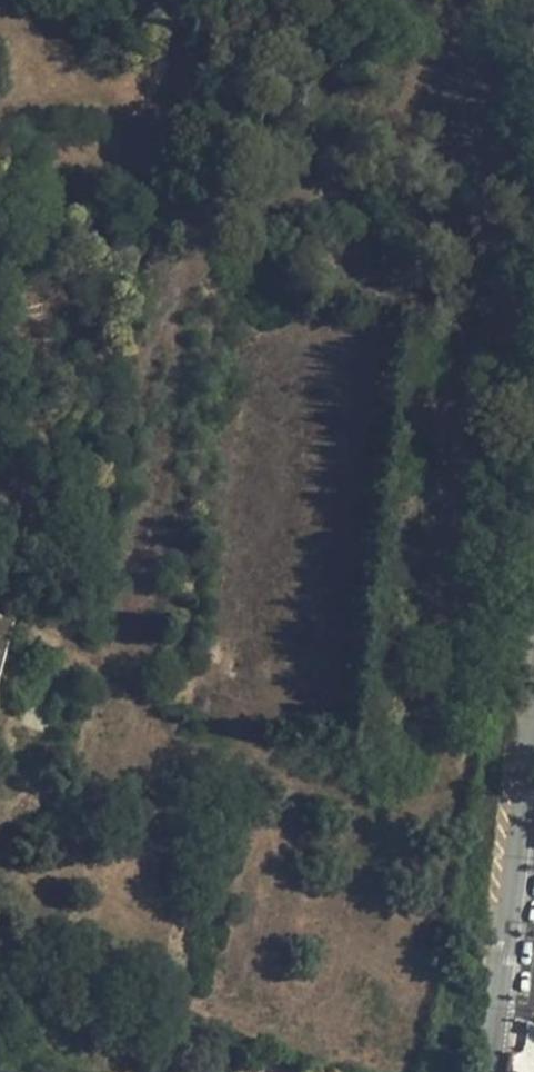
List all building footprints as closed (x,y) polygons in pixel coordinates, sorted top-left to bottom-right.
[(14,612),(0,609),(0,666),(14,612)]
